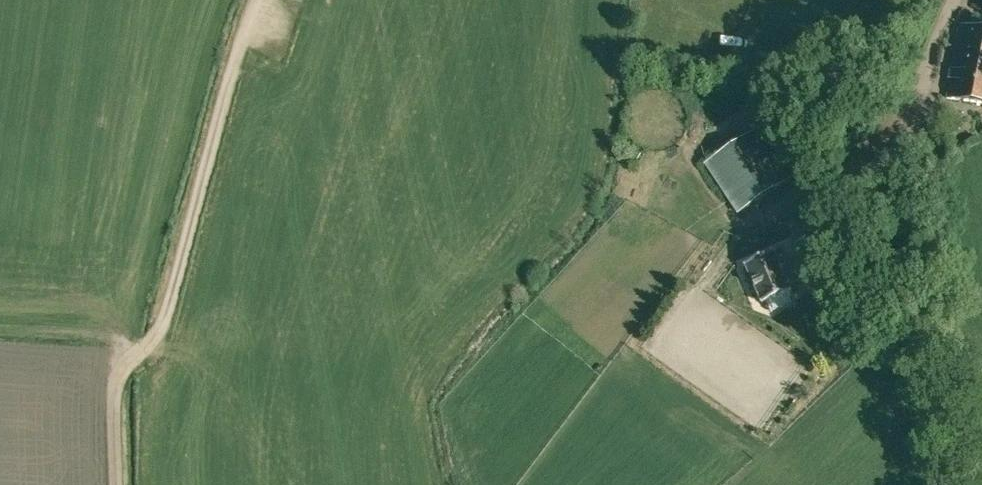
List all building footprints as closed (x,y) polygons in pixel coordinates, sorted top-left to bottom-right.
[(981,104),(981,27),(962,23),(947,97),(981,104)] [(650,44),(649,55),(662,57),(664,46),(650,44)] [(770,122),(763,126),(759,119),(739,131),(743,139),(705,163),(738,214),(798,174),(777,141),(781,137),(770,122)] [(817,235),(794,245),(800,259),(782,267),(774,251),(745,264),(763,302),(792,289),(789,284),(807,275),(810,281),(833,270),(817,235)]
